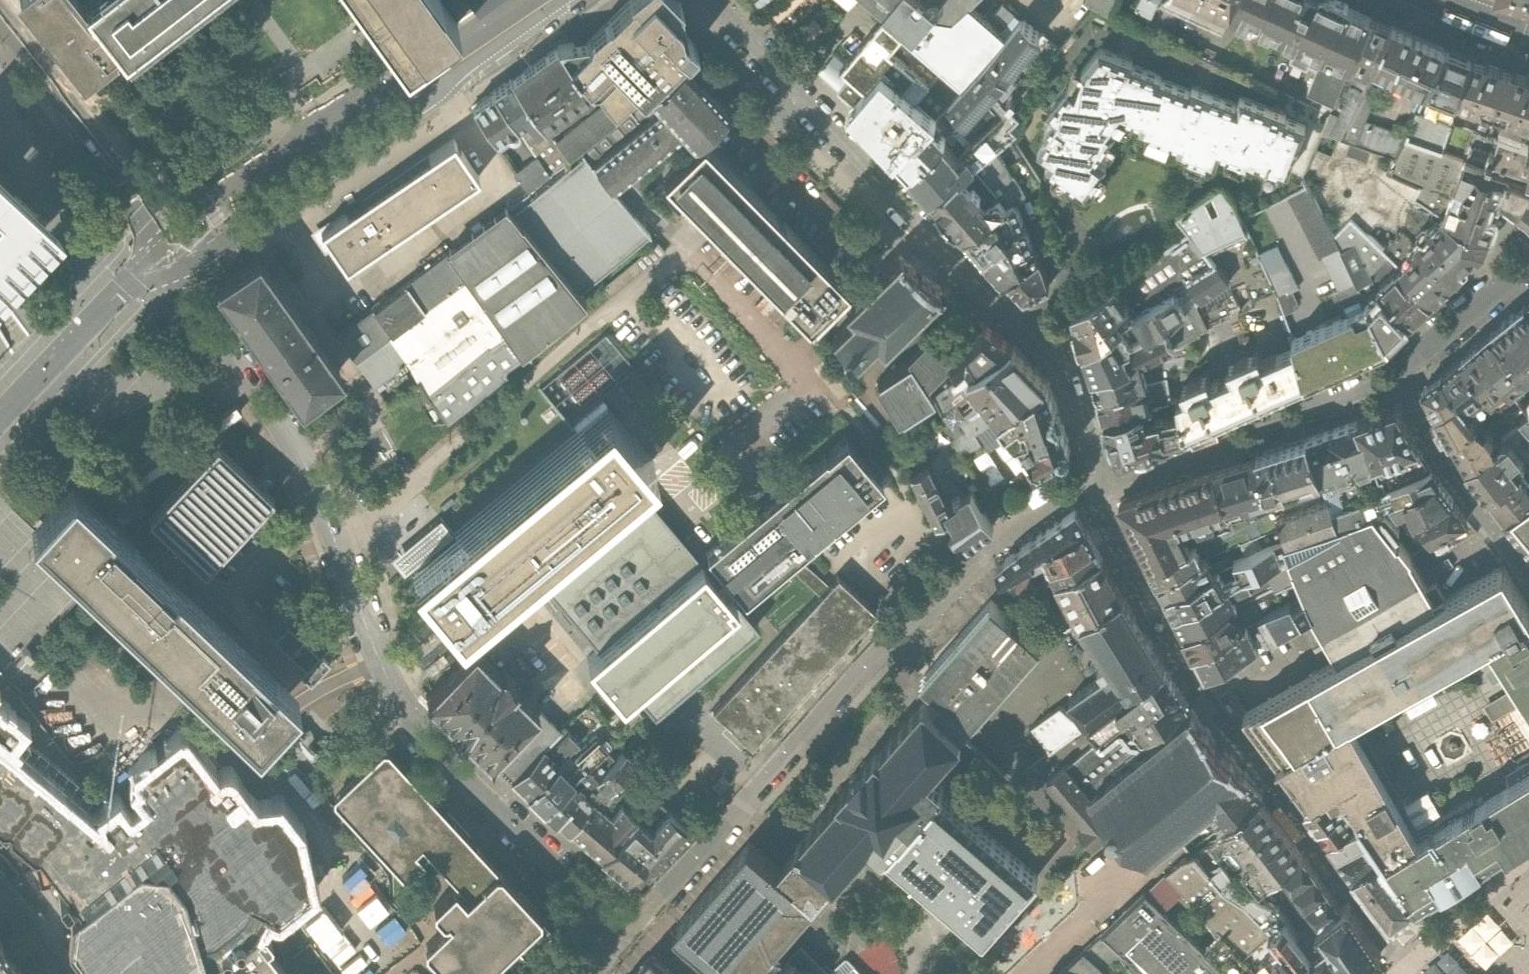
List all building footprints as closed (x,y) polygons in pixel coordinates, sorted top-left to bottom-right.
[(83,77),(119,48),(124,53),(192,0),(91,0),(85,5),(82,7),(76,0),(21,0),(83,77)] [(475,2),(474,0),(363,0),(380,25),(403,58),(475,2)] [(683,62),(679,56),(681,55),(682,54),(681,53),(682,51),(686,55),(696,45),(667,17),(680,3),(677,0),(627,0),(579,48),(573,41),(558,44),(556,45),(590,89),(601,103),(614,120),(625,110),(645,90),(648,92),(683,62)] [(855,102),(851,106),(868,122),(905,162),(911,169),(958,124),(966,116),(952,101),(1007,35),(969,4),(973,0),(943,0),(935,11),(933,14),(935,15),(915,40),(884,14),(883,16),(843,64),(852,71),(839,88),(855,102)] [(921,0),(865,0),(883,16),(884,14),(915,40),(935,15),(933,14),(935,11),(921,0)] [(1110,5),(1122,12),(1128,0),(1112,0),(1110,5)] [(1137,3),(1151,10),(1152,8),(1154,7),(1157,0),(1138,0),(1137,3)] [(1230,12),(1236,0),(1203,0),(1230,12)] [(1298,42),(1290,60),(1307,68),(1309,64),(1318,68),(1309,88),(1335,100),(1353,60),(1373,15),(1373,16),(1347,4),(1348,2),(1345,0),(1236,0),(1230,12),(1243,18),(1298,42)] [(1393,24),(1373,15),(1353,60),(1372,69),(1374,64),(1393,24)] [(966,116),(967,117),(1041,32),(1023,17),(1007,35),(952,101),(966,116)] [(1446,48),(1393,24),(1374,64),(1428,88),(1429,86),(1446,48)] [(511,78),(543,124),(590,89),(556,45),(511,78)] [(1084,71),(1076,92),(1123,112),(1142,120),(1161,77),(1162,74),(1133,58),(1132,63),(1100,46),(1081,70),(1084,71)] [(1446,48),(1429,86),(1446,93),(1443,101),(1444,101),(1451,104),(1455,96),(1455,97),(1471,58),(1446,48)] [(1455,97),(1455,98),(1528,122),(1528,78),(1471,58),(1455,97)] [(1372,69),(1353,60),(1335,100),(1329,113),(1328,113),(1321,131),(1341,138),(1347,125),(1362,92),(1371,72),(1372,69)] [(684,62),(683,62),(648,92),(641,97),(651,108),(654,112),(682,129),(693,141),(728,108),(705,84),(684,62)] [(1383,77),(1371,72),(1362,92),(1347,125),(1361,129),(1364,120),(1374,97),(1383,77)] [(1191,88),(1161,77),(1142,120),(1140,127),(1180,141),(1178,147),(1216,161),(1221,148),(1237,101),(1202,88),(1192,84),(1191,88)] [(515,125),(536,155),(548,172),(563,162),(567,159),(555,141),(543,124),(511,78),(506,81),(491,92),(515,125)] [(1113,127),(1123,112),(1076,92),(1067,86),(1048,111),(1054,116),(1045,130),(1050,133),(1038,149),(1050,158),(1047,163),(1085,191),(1107,161),(1098,155),(1116,129),(1113,127)] [(491,92),(472,105),(495,138),(506,131),(507,132),(508,133),(509,133),(511,133),(512,133),(514,132),(515,131),(515,130),(516,129),(516,127),(515,126),(515,125),(491,92)] [(1240,93),(1237,101),(1221,148),(1258,162),(1259,159),(1288,170),(1306,122),(1285,115),(1286,111),(1278,108),(1240,93)] [(581,148),(583,152),(592,162),(654,112),(651,108),(648,112),(637,100),(625,110),(614,120),(614,121),(581,148)] [(958,124),(911,169),(932,192),(975,158),(1009,131),(1017,123),(1011,117),(1020,108),(1013,102),(1013,101),(982,129),(975,121),(964,131),(958,124)] [(1451,104),(1444,101),(1437,119),(1450,124),(1451,104)] [(601,103),(555,141),(567,159),(568,159),(581,148),(614,121),(614,120),(601,103)] [(654,112),(592,162),(611,186),(628,173),(682,129),(654,112)] [(1407,136),(1407,137),(1415,140),(1415,139),(1442,148),(1450,124),(1437,119),(1417,112),(1408,135),(1407,136)] [(1361,129),(1347,125),(1341,138),(1361,146),(1395,157),(1405,138),(1394,134),(1395,131),(1407,136),(1408,135),(1364,120),(1361,129)] [(1497,142),(1450,124),(1442,148),(1453,152),(1486,164),(1486,163),(1488,157),(1490,150),(1494,151),(1497,142)] [(1000,207),(1015,198),(1026,191),(1040,180),(1009,131),(975,158),(1000,207)] [(1407,136),(1395,131),(1394,134),(1405,138),(1414,141),(1413,143),(1434,150),(1435,149),(1445,152),(1445,153),(1460,159),(1461,158),(1464,160),(1475,163),(1474,165),(1487,169),(1486,174),(1507,182),(1508,178),(1510,179),(1512,172),(1486,163),(1486,164),(1453,152),(1442,148),(1415,139),(1415,140),(1407,137),(1407,136)] [(1527,152),(1526,154),(1524,153),(1528,143),(1500,133),(1497,142),(1494,151),(1490,150),(1488,157),(1492,159),(1493,155),(1528,166),(1528,153),(1527,152)] [(453,138),(320,230),(345,267),(361,256),(478,174),(453,138)] [(1414,141),(1405,138),(1395,157),(1394,158),(1388,170),(1401,177),(1421,186),(1414,198),(1443,216),(1444,217),(1464,160),(1461,158),(1460,159),(1445,153),(1445,152),(1435,149),(1434,150),(1413,143),(1414,141)] [(705,143),(702,140),(662,181),(731,249),(743,261),(770,287),(780,298),(807,324),(847,284),(771,209),(705,143)] [(373,307),(339,334),(348,346),(356,358),(360,355),(374,372),(403,351),(414,368),(418,375),(428,388),(431,393),(446,416),(507,365),(521,353),(585,299),(578,290),(648,232),(611,186),(592,162),(583,152),(570,164),(567,159),(563,162),(564,165),(564,168),(565,169),(535,193),(513,212),(506,204),(457,241),(446,250),(424,267),(406,281),(396,288),(387,296),(373,307)] [(548,172),(536,155),(518,169),(518,170),(514,173),(529,190),(549,174),(548,172)] [(1000,207),(975,158),(932,192),(965,231),(1000,207)] [(1491,196),(1500,200),(1507,182),(1486,174),(1487,169),(1474,165),(1475,163),(1464,160),(1444,217),(1466,229),(1489,237),(1493,224),(1493,222),(1492,221),(1483,219),(1491,196)] [(10,171),(0,162),(0,287),(61,223),(29,189),(10,171)] [(1517,212),(1528,194),(1528,181),(1528,180),(1526,185),(1510,179),(1508,178),(1507,182),(1500,200),(1517,212)] [(1190,230),(1203,246),(1219,239),(1220,242),(1247,230),(1241,218),(1232,198),(1221,183),(1213,188),(1220,206),(1212,210),(1205,193),(1176,212),(1190,230)] [(1322,255),(1339,246),(1334,236),(1308,185),(1289,194),(1320,257),(1323,256),(1322,255)] [(1517,212),(1528,220),(1528,194),(1517,212)] [(1011,227),(1024,221),(1015,198),(1000,207),(965,231),(984,253),(1011,227)] [(1396,236),(1383,250),(1389,256),(1401,268),(1434,300),(1460,274),(1457,271),(1460,268),(1462,269),(1469,262),(1468,260),(1475,252),(1476,253),(1480,248),(1479,246),(1489,237),(1466,229),(1444,217),(1443,216),(1429,230),(1426,228),(1416,238),(1419,240),(1416,243),(1403,230),(1396,230),(1396,236)] [(1383,250),(1351,219),(1334,236),(1339,246),(1341,250),(1355,244),(1370,276),(1389,256),(1383,250)] [(1019,250),(1033,243),(1024,221),(1011,227),(984,253),(1004,275),(1025,264),(1019,250)] [(1144,262),(1113,283),(1134,316),(1172,294),(1170,291),(1176,286),(1188,279),(1215,262),(1203,246),(1190,230),(1165,247),(1144,262)] [(657,241),(601,288),(609,298),(665,251),(657,241)] [(1036,292),(1049,286),(1042,265),(1033,243),(1019,250),(1025,264),(1004,275),(1012,285),(1024,298),(1036,292)] [(1370,276),(1355,244),(1341,250),(1357,285),(1371,279),(1370,276)] [(1332,292),(1342,314),(1366,304),(1357,285),(1341,250),(1339,246),(1322,255),(1323,256),(1339,289),(1332,292)] [(1276,248),(1259,256),(1265,269),(1275,291),(1284,314),(1296,309),(1288,292),(1298,288),(1286,262),(1283,263),(1276,248)] [(304,324),(254,256),(216,283),(299,397),(300,399),(337,370),(304,324)] [(898,256),(845,308),(852,315),(830,336),(852,358),(873,337),(880,345),(937,288),(931,282),(923,276),(918,272),(913,268),(907,263),(898,256)] [(1228,279),(1215,262),(1188,279),(1201,299),(1210,293),(1228,279)] [(1409,324),(1434,300),(1401,268),(1378,292),(1380,294),(1409,324)] [(1273,292),(1275,291),(1265,269),(1241,279),(1251,301),(1262,297),(1273,293),(1273,292)] [(1199,300),(1188,310),(1198,331),(1200,330),(1201,331),(1211,327),(1211,326),(1222,321),(1220,318),(1229,314),(1229,313),(1240,308),(1228,279),(1210,293),(1201,299),(1199,300)] [(1072,311),(1084,352),(1116,327),(1134,316),(1113,283),(1072,311)] [(770,287),(756,302),(766,311),(780,298),(770,287)] [(1366,304),(1388,346),(1409,324),(1380,294),(1378,292),(1366,304)] [(1174,294),(1172,294),(1134,316),(1141,325),(1149,337),(1165,327),(1185,312),(1174,294)] [(1388,346),(1366,304),(1342,314),(1334,318),(1334,319),(1334,320),(1334,321),(1308,333),(1301,336),(1294,339),(1295,347),(1305,384),(1313,380),(1351,363),(1388,346)] [(1527,377),(1528,375),(1528,312),(1524,307),(1509,319),(1491,334),(1527,377)] [(1199,333),(1198,331),(1188,310),(1185,312),(1165,327),(1174,346),(1189,338),(1199,333)] [(1084,352),(1092,376),(1130,365),(1123,350),(1130,346),(1124,335),(1141,325),(1134,316),(1116,327),(1084,352)] [(953,352),(945,360),(958,372),(961,369),(965,375),(969,373),(971,374),(1013,347),(982,323),(972,333),(953,352)] [(1092,376),(1099,396),(1142,384),(1146,383),(1143,371),(1140,362),(1174,346),(1165,327),(1149,337),(1130,346),(1123,350),(1130,365),(1092,376)] [(873,381),(897,419),(931,397),(965,375),(961,369),(958,372),(945,360),(953,352),(938,337),(933,331),(931,333),(927,330),(920,338),(923,341),(902,363),(902,362),(873,381)] [(1491,334),(1475,347),(1507,385),(1511,390),(1519,383),(1527,377),(1491,334)] [(1001,415),(1047,382),(1032,367),(1013,347),(971,374),(969,373),(965,375),(931,397),(958,454),(964,452),(981,444),(987,454),(998,445),(1013,434),(1012,432),(1007,425),(1001,415)] [(1298,387),(1305,384),(1295,347),(1289,350),(1262,361),(1258,353),(1228,366),(1232,375),(1211,384),(1207,375),(1181,386),(1185,395),(1177,398),(1177,400),(1178,400),(1182,428),(1183,429),(1185,430),(1186,432),(1186,433),(1186,435),(1186,436),(1185,437),(1298,387)] [(1475,347),(1461,359),(1487,393),(1490,397),(1507,385),(1475,347)] [(1182,366),(1185,355),(1167,359),(1169,369),(1182,366)] [(1458,399),(1466,409),(1487,393),(1461,359),(1440,375),(1458,399)] [(1163,366),(1143,371),(1146,383),(1166,378),(1166,369),(1164,370),(1163,366)] [(1421,391),(1435,416),(1458,399),(1440,375),(1421,391)] [(1064,452),(1066,447),(1068,442),(1048,383),(1047,382),(1001,415),(1007,425),(1021,415),(1023,419),(1026,418),(1030,428),(1020,433),(1040,466),(1064,452)] [(1099,396),(1104,418),(1142,408),(1149,406),(1146,396),(1145,396),(1142,384),(1099,396)] [(1477,422),(1484,431),(1486,430),(1490,430),(1494,434),(1493,438),(1491,439),(1497,447),(1515,432),(1521,425),(1520,423),(1528,416),(1528,414),(1523,406),(1511,390),(1507,385),(1490,397),(1487,393),(1466,409),(1477,422)] [(1466,409),(1458,399),(1435,416),(1442,429),(1451,443),(1477,422),(1466,409)] [(1142,408),(1104,418),(1106,424),(1115,455),(1120,457),(1124,459),(1178,440),(1185,437),(1186,436),(1186,435),(1186,433),(1186,432),(1185,430),(1183,429),(1182,428),(1178,400),(1177,400),(1169,401),(1164,402),(1166,408),(1143,413),(1142,408)] [(441,545),(411,570),(458,626),(489,599),(653,460),(631,435),(606,405),(454,534),(441,545)] [(1356,423),(1372,464),(1384,459),(1385,464),(1406,456),(1405,452),(1417,447),(1415,443),(1395,409),(1368,419),(1356,423)] [(1520,423),(1521,425),(1528,434),(1528,416),(1520,423)] [(1467,472),(1497,447),(1491,439),(1493,438),(1494,434),(1490,430),(1486,430),(1484,431),(1477,422),(1451,443),(1467,472)] [(1354,470),(1372,464),(1356,423),(1331,432),(1306,441),(1321,481),(1338,474),(1340,481),(1356,475),(1354,470)] [(1488,499),(1521,472),(1528,466),(1528,434),(1521,425),(1515,432),(1497,447),(1467,472),(1478,486),(1488,499)] [(881,479),(844,435),(824,451),(823,450),(780,486),(705,550),(720,568),(731,581),(743,595),(782,562),(793,553),(881,479)] [(1321,481),(1306,441),(1293,445),(1274,451),(1256,457),(1268,495),(1275,519),(1280,517),(1287,540),(1337,523),(1321,481)] [(148,519),(168,538),(184,553),(204,572),(247,525),(273,497),(216,445),(148,519)] [(1381,479),(1386,490),(1388,489),(1431,471),(1429,466),(1417,447),(1405,452),(1406,456),(1385,464),(1384,459),(1372,464),(1378,480),(1381,479)] [(1268,495),(1256,457),(1233,463),(1212,470),(1226,507),(1268,495)] [(947,522),(964,549),(980,537),(993,528),(978,503),(970,491),(945,507),(941,496),(925,464),(908,472),(933,521),(944,516),(948,522),(947,522)] [(1338,474),(1321,481),(1337,523),(1366,513),(1360,499),(1378,493),(1386,490),(1381,479),(1378,480),(1372,464),(1354,470),(1356,475),(1340,481),(1338,474)] [(1150,567),(1190,549),(1179,529),(1227,511),(1226,507),(1212,470),(1172,484),(1119,503),(1124,514),(1137,540),(1146,558),(1150,567)] [(1431,471),(1388,489),(1393,502),(1440,483),(1434,475),(1431,471)] [(1528,501),(1528,482),(1521,472),(1488,499),(1497,511),(1504,519),(1528,501)] [(1390,503),(1404,525),(1423,515),(1453,502),(1447,494),(1440,483),(1393,502),(1390,503)] [(106,517),(72,485),(35,524),(90,574),(97,581),(146,626),(255,728),(286,694),(190,605),(162,578),(146,562),(128,546),(132,541),(106,517)] [(1386,490),(1378,493),(1383,506),(1390,503),(1393,502),(1388,489),(1386,490)] [(1383,506),(1378,493),(1360,499),(1366,513),(1367,513),(1382,507),(1383,506)] [(542,583),(597,649),(701,561),(646,496),(542,583)] [(1504,519),(1519,538),(1528,551),(1528,501),(1504,519)] [(1423,540),(1426,537),(1429,542),(1442,536),(1467,520),(1459,510),(1453,502),(1423,515),(1404,525),(1417,543),(1423,540)] [(1326,639),(1337,660),(1446,599),(1436,583),(1427,588),(1410,559),(1412,558),(1400,543),(1399,544),(1392,536),(1400,530),(1382,507),(1367,513),(1366,513),(1337,523),(1287,540),(1282,542),(1288,558),(1295,576),(1303,596),(1310,613),(1301,617),(1317,645),(1326,639)] [(1028,581),(1049,570),(1041,554),(1086,531),(1082,523),(1076,512),(1013,556),(1008,559),(996,570),(1002,583),(1010,578),(1016,588),(1028,581)] [(391,559),(405,575),(411,570),(441,545),(454,534),(440,518),(391,559)] [(1477,534),(1467,520),(1442,536),(1429,542),(1426,537),(1423,540),(1435,561),(1477,534)] [(1041,554),(1049,570),(1051,569),(1095,548),(1090,539),(1086,531),(1041,554)] [(176,563),(184,553),(168,538),(159,547),(146,562),(162,578),(176,563)] [(1213,573),(1165,596),(1169,604),(1175,615),(1226,587),(1241,580),(1288,558),(1282,542),(1281,542),(1213,573)] [(1190,549),(1150,567),(1154,574),(1157,581),(1202,560),(1196,546),(1190,549)] [(1056,582),(1057,582),(1101,559),(1098,553),(1095,548),(1051,569),(1056,582)] [(793,553),(782,562),(811,589),(819,598),(712,713),(746,744),(751,748),(876,614),(837,578),(829,587),(826,584),(801,561),(793,553)] [(1206,558),(1202,560),(1157,581),(1161,588),(1165,596),(1213,573),(1206,558)] [(1226,587),(1175,615),(1179,624),(1184,634),(1295,576),(1288,558),(1241,580),(1226,587)] [(1082,623),(1122,598),(1118,590),(1111,578),(1106,568),(1101,559),(1057,582),(1079,624),(1082,623)] [(597,649),(586,658),(621,699),(632,689),(735,601),(724,587),(728,584),(731,581),(720,568),(713,574),(701,561),(597,649)] [(1446,599),(1490,638),(1528,616),(1528,608),(1518,590),(1504,566),(1446,599)] [(1295,576),(1184,634),(1189,642),(1194,652),(1247,625),(1303,596),(1295,576)] [(1130,692),(1164,666),(1143,631),(1122,598),(1082,623),(1113,669),(1130,692)] [(1413,683),(1490,638),(1446,599),(1337,660),(1243,714),(1267,746),(1277,761),(1357,715),(1413,683)] [(759,629),(735,601),(632,689),(654,717),(759,629)] [(991,603),(920,682),(940,700),(932,709),(962,737),(1041,647),(1022,630),(991,603)] [(274,643),(306,673),(300,679),(310,689),(330,668),(319,659),(333,644),(316,629),(321,625),(305,610),(274,643)] [(1490,638),(1496,648),(1502,657),(1495,661),(1518,700),(1491,717),(1516,756),(1528,748),(1528,616),(1490,638)] [(1247,625),(1194,652),(1199,662),(1205,675),(1215,669),(1258,645),(1247,625)] [(498,672),(474,648),(426,698),(450,722),(448,724),(451,727),(449,728),(455,733),(459,737),(461,736),(463,738),(465,736),(489,760),(511,781),(528,763),(541,749),(559,730),(537,710),(514,686),(518,682),(511,675),(503,667),(498,672)] [(1087,724),(1088,725),(1097,737),(1103,732),(1108,738),(1134,719),(1175,685),(1170,676),(1164,666),(1130,692),(1087,724)] [(1087,724),(1130,692),(1113,669),(1087,688),(1069,701),(1079,715),(1087,726),(1088,725),(1087,724)] [(1175,685),(1134,719),(1148,736),(1186,704),(1181,696),(1175,685)] [(962,738),(962,737),(932,709),(924,702),(879,753),(877,752),(865,765),(863,764),(857,772),(850,780),(851,781),(839,794),(841,796),(796,848),(797,849),(834,882),(835,882),(869,843),(884,856),(887,853),(911,874),(910,876),(913,880),(915,878),(983,938),(1037,877),(940,792),(943,788),(929,775),(962,738)] [(1187,704),(1186,704),(1148,736),(1155,743),(1192,713),(1189,708),(1187,704)] [(1087,726),(1079,715),(1072,720),(1058,708),(1030,729),(1049,754),(1087,726)] [(9,742),(13,742),(19,734),(20,728),(0,711),(0,735),(9,742)] [(1221,745),(1192,713),(1155,743),(1091,796),(1089,797),(1108,820),(1108,826),(1111,829),(1114,826),(1127,841),(1148,860),(1179,834),(1209,809),(1247,778),(1249,777),(1221,745)] [(1302,794),(1307,799),(1372,756),(1378,752),(1375,746),(1357,715),(1277,761),(1302,794)] [(1098,739),(1066,767),(1091,796),(1155,743),(1148,736),(1134,719),(1108,738),(1101,743),(1098,739)] [(608,748),(597,737),(575,757),(578,761),(565,773),(571,781),(579,774),(589,783),(595,776),(606,789),(593,803),(601,810),(635,777),(626,768),(634,760),(625,750),(617,757),(608,748)] [(227,973),(289,973),(268,948),(271,945),(272,941),(265,931),(262,931),(259,934),(258,932),(263,922),(268,911),(279,914),(312,887),(303,851),(298,831),(279,807),(254,810),(249,802),(243,801),(232,811),(226,801),(238,793),(239,788),(231,779),(225,779),(213,787),(211,783),(213,776),(187,742),(177,741),(139,773),(140,791),(149,803),(138,813),(127,821),(119,810),(114,809),(104,817),(103,828),(91,819),(0,745),(0,830),(2,831),(9,831),(11,839),(34,857),(41,856),(56,877),(80,909),(71,916),(70,945),(88,969),(96,973),(208,973),(208,963),(215,961),(220,960),(222,969),(227,973)] [(543,778),(557,765),(541,749),(528,763),(511,781),(517,786),(528,796),(543,778)] [(1381,850),(1418,823),(1404,798),(1378,752),(1372,756),(1307,799),(1309,803),(1336,785),(1348,802),(1358,817),(1367,830),(1381,850)] [(384,754),(374,764),(358,779),(354,778),(338,794),(338,797),(334,801),(338,805),(338,809),(352,825),(357,825),(359,827),(359,832),(375,850),(380,849),(382,852),(382,856),(397,873),(401,872),(404,876),(408,873),(413,873),(424,862),(415,852),(422,845),(457,884),(468,895),(471,899),(472,902),(468,905),(465,902),(466,900),(454,887),(433,907),(433,912),(441,920),(446,921),(447,920),(452,925),(452,934),(440,933),(425,947),(427,949),(427,953),(444,971),(448,971),(450,973),(458,965),(461,968),(456,973),(497,973),(515,956),(520,957),(544,934),(544,930),(547,926),(544,923),(544,918),(521,895),(518,895),(495,871),(384,754)] [(1507,768),(1510,778),(1528,766),(1528,754),(1507,768)] [(565,773),(557,765),(543,778),(528,796),(535,803),(544,810),(559,794),(567,785),(571,781),(565,773)] [(1109,831),(1111,829),(1108,826),(1108,820),(1089,797),(1091,796),(1066,767),(1065,765),(1046,781),(1083,825),(1078,829),(1092,847),(1109,831)] [(1528,835),(1528,766),(1510,778),(1491,790),(1484,794),(1482,791),(1478,794),(1473,789),(1441,809),(1418,823),(1381,850),(1416,902),(1432,892),(1433,892),(1457,877),(1502,849),(1506,847),(1507,848),(1515,844),(1528,835)] [(1260,795),(1261,796),(1263,794),(1254,786),(1247,778),(1209,809),(1222,826),(1225,824),(1260,795)] [(576,794),(567,785),(559,794),(544,810),(550,816),(556,822),(563,808),(576,794)] [(1318,824),(1348,802),(1336,785),(1309,803),(1305,806),(1309,813),(1317,823),(1318,824)] [(1428,785),(1404,798),(1418,823),(1441,809),(1428,785)] [(563,808),(556,822),(563,827),(569,833),(586,811),(593,803),(580,791),(576,794),(563,808)] [(1279,870),(1303,852),(1297,844),(1285,828),(1261,796),(1260,795),(1225,824),(1251,859),(1243,866),(1259,885),(1279,870)] [(655,866),(657,868),(671,852),(686,836),(689,833),(655,801),(638,820),(622,837),(655,866)] [(1328,838),(1358,817),(1348,802),(1318,824),(1318,825),(1323,831),(1328,838)] [(585,846),(601,859),(622,837),(638,820),(622,806),(611,818),(601,810),(593,803),(586,811),(569,833),(585,846)] [(1216,831),(1222,826),(1209,809),(1179,834),(1186,843),(1194,853),(1209,846),(1220,837),(1216,831)] [(1337,851),(1367,830),(1358,817),(1328,838),(1332,844),(1337,851)] [(1209,846),(1194,853),(1222,884),(1221,885),(1224,887),(1245,902),(1264,920),(1270,927),(1285,916),(1276,906),(1261,900),(1241,884),(1233,875),(1243,866),(1251,859),(1225,824),(1222,826),(1216,831),(1220,837),(1209,846)] [(1352,871),(1381,850),(1367,830),(1337,851),(1344,860),(1352,871)] [(655,866),(622,837),(601,859),(613,869),(626,880),(632,874),(635,877),(638,879),(643,873),(646,876),(655,866)] [(778,871),(749,845),(674,930),(684,940),(684,941),(691,947),(691,948),(698,954),(698,955),(700,956),(703,959),(704,960),(711,966),(712,965),(719,971),(719,970),(723,973),(772,973),(775,971),(766,964),(817,906),(814,903),(778,871)] [(834,882),(797,849),(788,860),(778,871),(814,903),(834,882)] [(1417,903),(1416,902),(1381,850),(1352,871),(1390,922),(1407,910),(1417,903)] [(1314,918),(1297,930),(1303,937),(1331,973),(1352,973),(1381,951),(1377,944),(1348,901),(1341,905),(1303,852),(1279,870),(1314,918)] [(1194,853),(1182,857),(1167,869),(1185,888),(1195,899),(1193,901),(1221,931),(1222,930),(1236,944),(1237,943),(1257,965),(1258,965),(1283,943),(1270,927),(1264,920),(1245,902),(1224,887),(1221,885),(1222,884),(1194,853)] [(1185,888),(1167,869),(1156,880),(1144,892),(1163,910),(1185,888)] [(1222,967),(1204,949),(1163,910),(1144,892),(1123,912),(1103,932),(1125,952),(1147,973),(1228,973),(1222,967)] [(1489,908),(1443,947),(1455,960),(1500,922),(1489,908)] [(1306,973),(1331,973),(1303,937),(1297,930),(1285,916),(1270,927),(1283,943),(1295,958),(1306,973)] [(1204,949),(1222,967),(1228,973),(1247,973),(1257,965),(1237,943),(1236,944),(1222,930),(1221,931),(1204,949)] [(1104,972),(1125,952),(1103,932),(1082,952),(1104,972)] [(0,941),(0,973),(26,973),(0,941)] [(1265,973),(1306,973),(1295,958),(1283,943),(1258,965),(1265,973)] [(772,973),(830,973),(831,973),(825,966),(822,969),(801,946),(775,971),(772,973)] [(1082,952),(1059,973),(1060,973),(1106,973),(1104,972),(1082,952)] [(652,960),(639,973),(668,973),(652,960)] [(846,960),(831,973),(830,973),(860,973),(846,960)] [(1258,965),(1257,965),(1247,973),(1265,973),(1258,965)]
